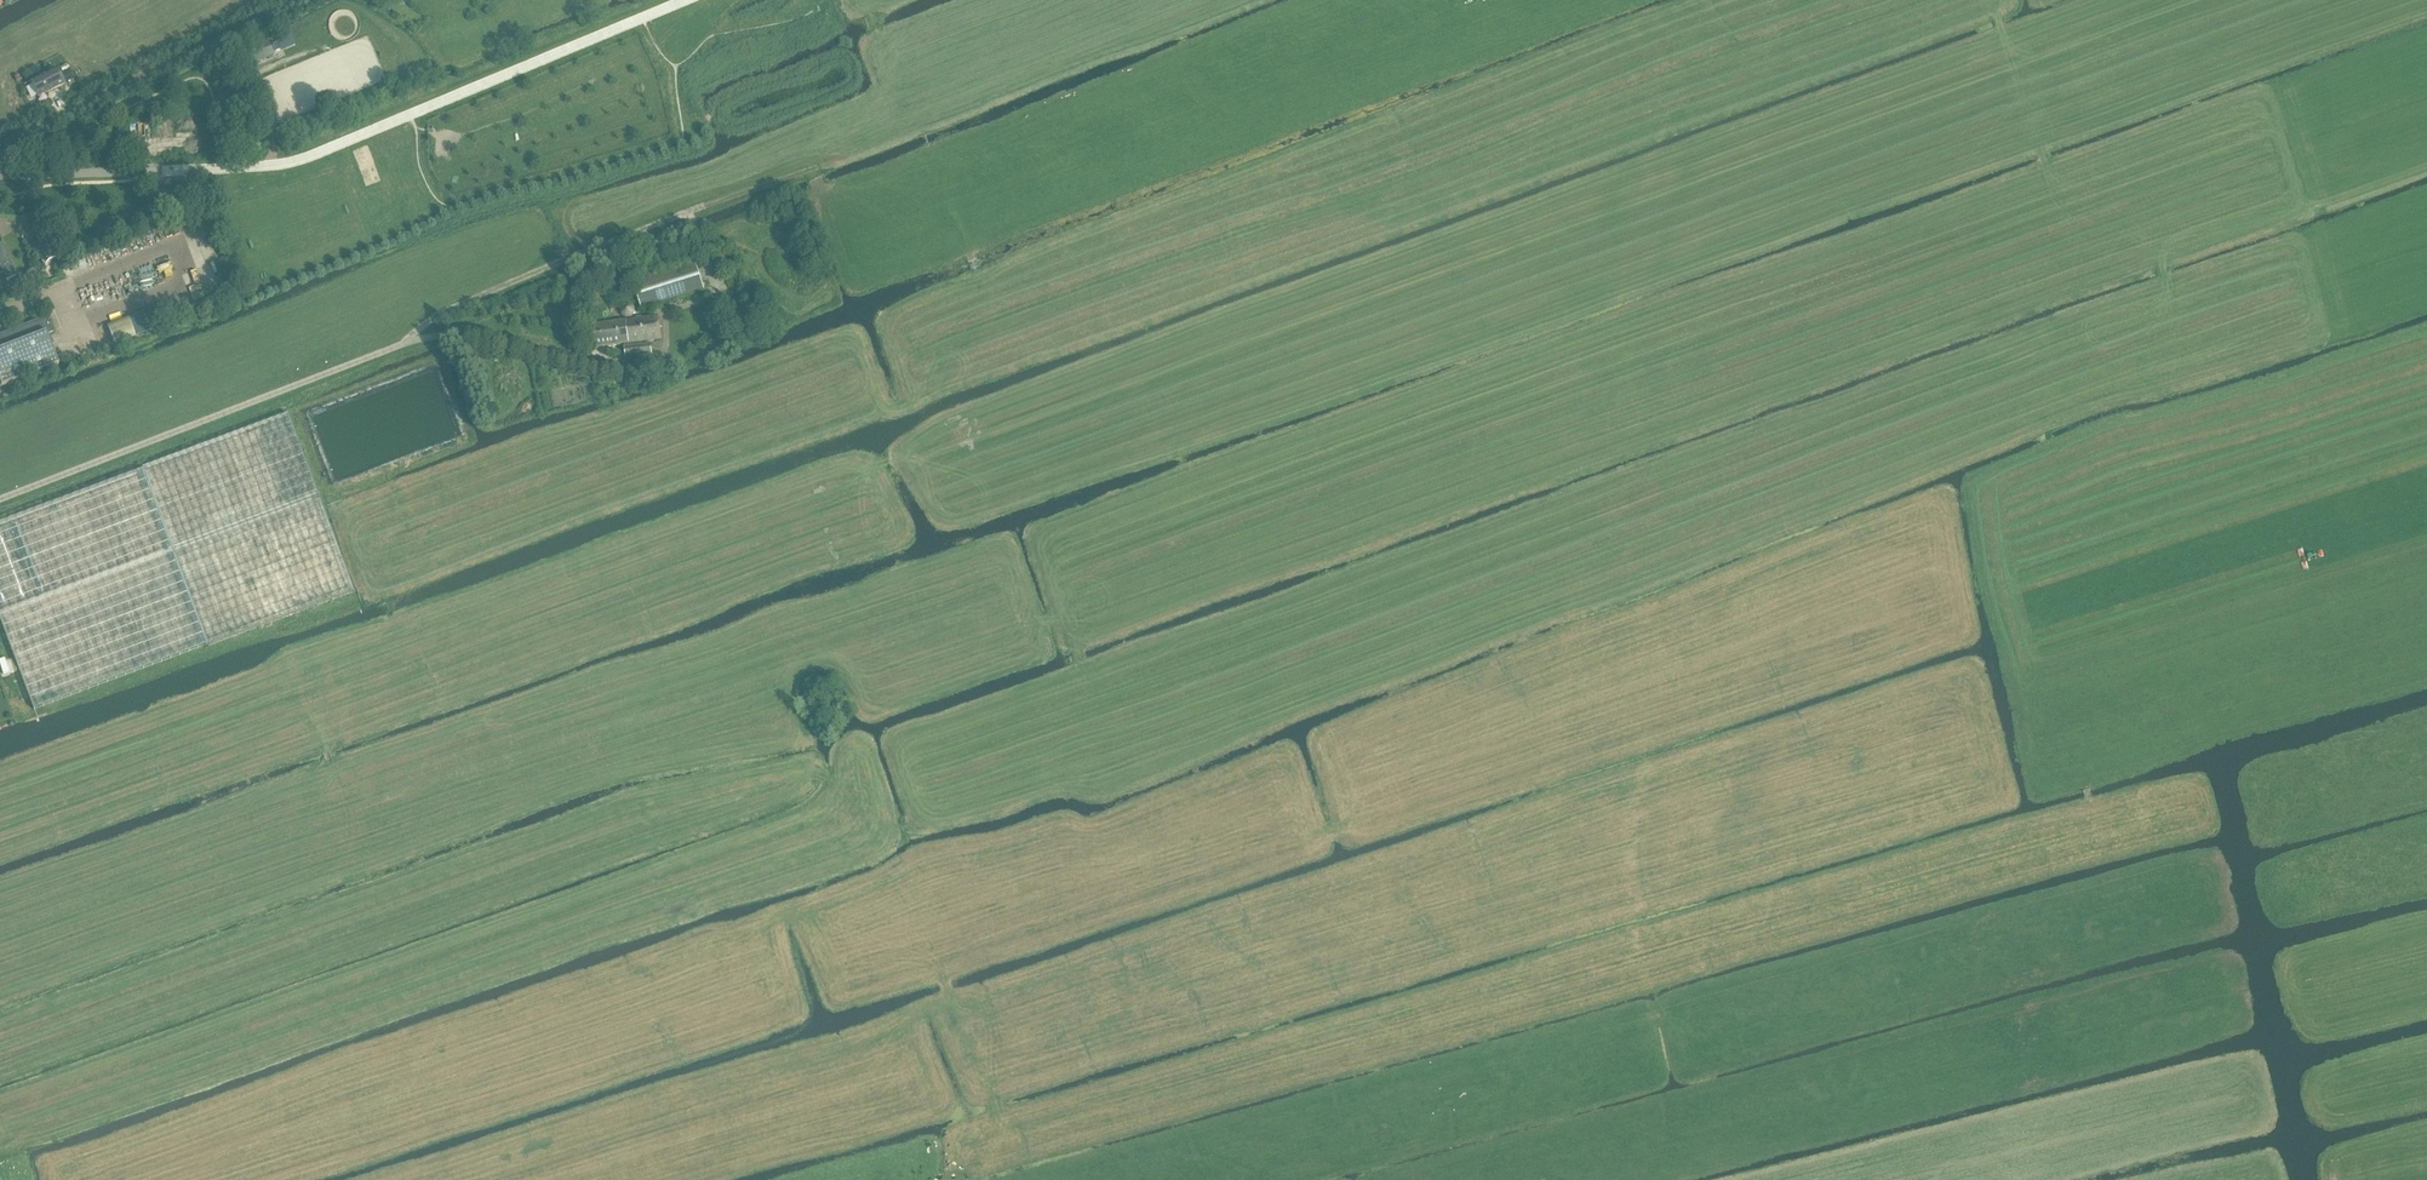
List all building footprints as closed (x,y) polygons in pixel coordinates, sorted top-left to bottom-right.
[(289,33),(275,39),(279,49),(293,43),(289,33)] [(267,42),(240,53),(246,66),(272,55),(267,42)] [(37,97),(63,85),(55,70),(30,82),(37,97)] [(69,70),(62,73),(66,83),(73,80),(69,70)] [(217,135),(211,137),(216,148),(222,145),(217,135)] [(34,247),(34,248),(39,258),(45,256),(48,264),(59,259),(52,240),(44,221),(32,226),(40,245),(34,247)] [(5,273),(10,287),(19,283),(16,277),(18,276),(5,243),(0,245),(0,275),(5,273)] [(640,309),(702,290),(703,289),(702,287),(694,262),(631,282),(640,309)] [(60,277),(59,273),(43,279),(41,273),(38,274),(36,269),(34,270),(27,272),(30,280),(35,278),(37,285),(41,283),(41,285),(60,277)] [(30,280),(7,288),(10,295),(37,285),(35,278),(30,280)] [(7,385),(23,379),(57,366),(47,337),(46,335),(52,333),(46,317),(0,334),(0,387),(7,385)] [(634,347),(634,343),(660,340),(657,317),(587,326),(590,349),(624,345),(626,360),(652,356),(650,345),(634,347)] [(23,379),(7,385),(9,392),(25,386),(23,379)] [(264,428),(254,431),(260,447),(276,441),(278,448),(292,443),(283,420),(274,424),(273,421),(263,424),(264,428)] [(279,467),(269,471),(275,486),(291,480),(294,487),(307,482),(299,459),(289,463),(288,460),(278,464),(279,467)] [(228,465),(205,474),(211,487),(218,485),(224,501),(239,495),(235,485),(239,483),(235,473),(232,475),(228,465)] [(168,490),(167,490),(178,519),(180,518),(181,521),(190,518),(189,515),(192,514),(187,501),(194,499),(188,484),(168,492),(168,490)] [(167,490),(146,498),(152,512),(159,509),(164,522),(166,521),(167,524),(176,521),(175,518),(177,517),(178,519),(167,490)] [(128,502),(107,510),(118,539),(119,539),(118,537),(120,536),(121,539),(130,536),(129,533),(131,532),(126,519),(133,517),(128,502)] [(108,513),(87,520),(93,535),(100,532),(105,545),(108,544),(109,546),(117,543),(116,540),(118,539),(107,510),(108,513)] [(297,539),(281,545),(287,561),(297,557),(298,560),(308,557),(307,553),(316,550),(308,527),(294,532),(297,539)] [(50,535),(49,535),(60,564),(63,563),(64,566),(72,563),(71,560),(74,559),(69,546),(76,544),(71,529),(51,537),(50,535)] [(49,535),(29,543),(34,557),(41,554),(46,567),(49,566),(50,569),(59,566),(57,563),(59,562),(60,564),(49,535)] [(235,591),(228,593),(233,607),(256,598),(252,589),(255,588),(251,578),(248,579),(244,569),(229,575),(235,591)] [(316,589),(300,595),(306,610),(316,607),(317,610),(327,606),(326,603),(335,599),(327,577),(313,582),(316,589)] [(202,601),(195,603),(200,617),(223,608),(219,599),(223,597),(219,587),(216,589),(212,579),(196,585),(202,601)] [(157,596),(156,596),(167,626),(188,618),(183,603),(176,606),(171,593),(168,594),(167,591),(158,595),(159,598),(158,598),(157,596)] [(147,614),(140,617),(146,631),(166,623),(167,626),(156,596),(154,597),(153,594),(144,598),(145,600),(143,601),(147,614)] [(99,621),(98,621),(109,650),(130,642),(125,628),(118,631),(113,618),(110,619),(109,616),(100,620),(101,622),(100,623),(99,621)] [(89,639),(82,642),(88,656),(108,648),(109,651),(109,650),(98,621),(96,622),(95,619),(86,622),(87,625),(85,626),(89,639)] [(59,633),(43,639),(47,649),(44,651),(47,661),(51,659),(54,669),(77,660),(72,647),(65,649),(59,633)]
